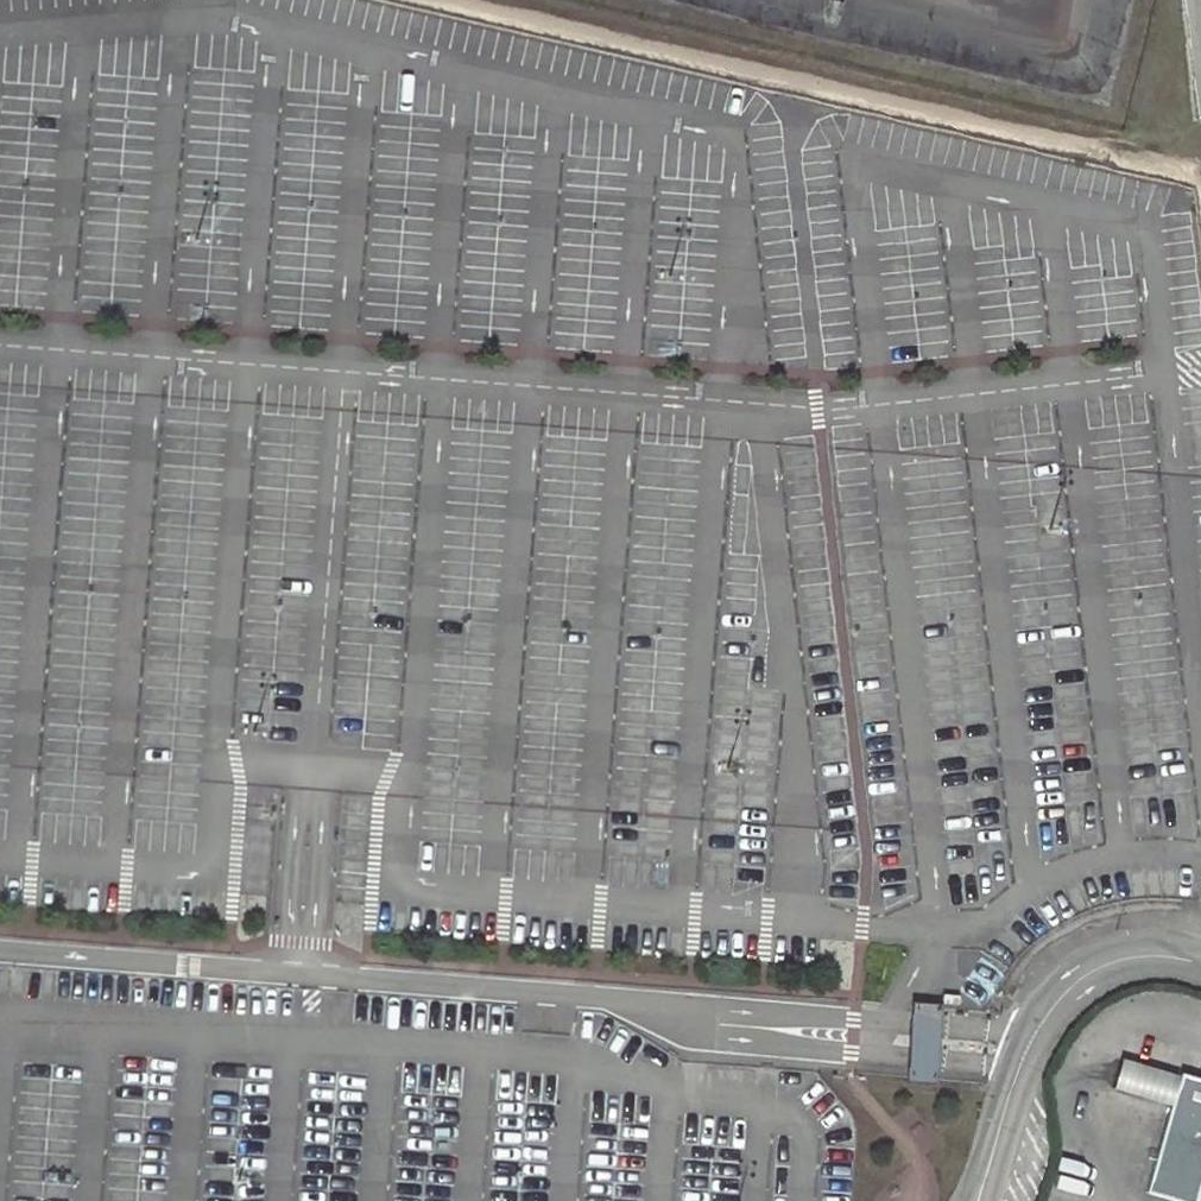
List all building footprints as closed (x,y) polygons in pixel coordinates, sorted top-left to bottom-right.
[(1152,1119),(1161,1090),(1103,1073),(1094,1103),(1152,1119)] [(1161,1090),(1152,1119),(1129,1200),(1182,1200),(1193,1163),(1200,1166),(1200,1100),(1162,1088),(1161,1090)]
